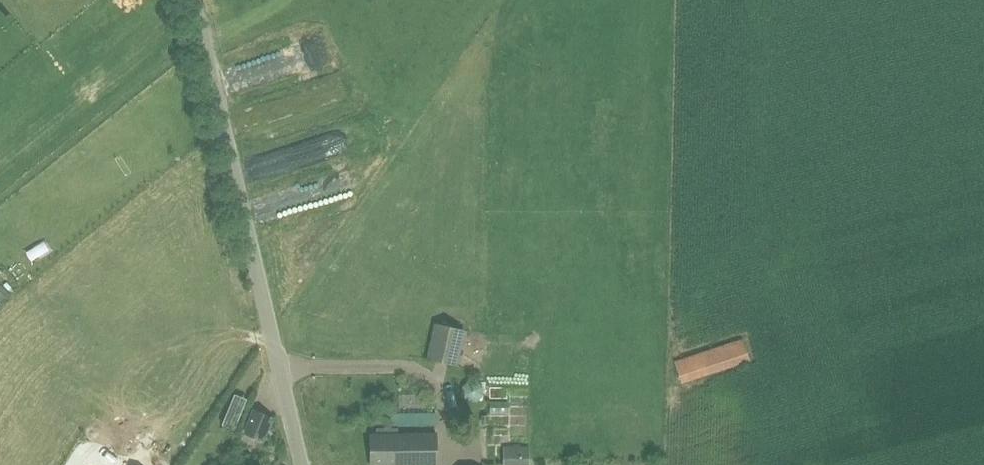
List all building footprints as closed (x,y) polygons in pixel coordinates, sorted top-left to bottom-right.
[(346,69),(340,44),(284,57),(290,82),(346,69)] [(426,359),(457,366),(466,330),(434,323),(426,359)] [(674,361),(682,384),(750,360),(743,338),(674,361)] [(245,432),(263,440),(273,418),(254,410),(245,432)] [(398,433),(398,427),(376,428),(376,433),(369,433),(369,464),(438,464),(438,432),(398,433)]
